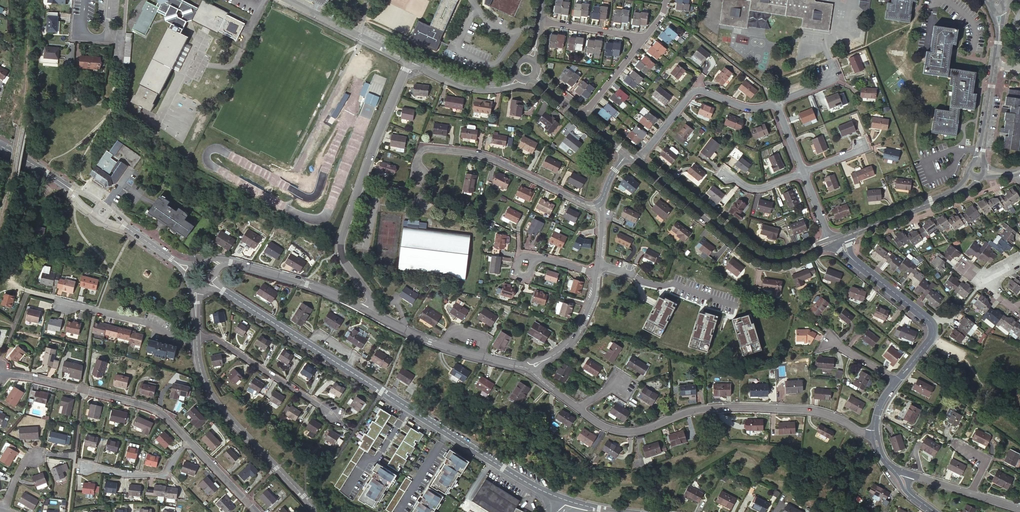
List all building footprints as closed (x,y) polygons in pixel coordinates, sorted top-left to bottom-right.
[(168,28),(179,33),(185,21),(193,20),(198,9),(181,0),(155,0),(156,3),(154,6),(147,2),(134,29),(146,35),(157,13),(164,16),(163,17),(164,22),(170,24),(168,28)] [(198,9),(193,20),(219,33),(219,31),(237,39),(244,24),(227,15),(228,13),(203,0),(198,9)] [(428,23),(442,29),(454,0),(438,0),(428,23)] [(481,3),(513,17),(520,0),(483,0),(481,3)] [(563,0),(561,0),(556,0),(555,6),(554,6),(553,12),(561,13),(563,1),(563,0)] [(719,24),(746,29),(747,26),(749,10),(772,14),(802,18),(801,27),(828,32),(832,4),(814,2),(814,0),(750,0),(750,1),(746,1),(746,0),(723,0),(719,24)] [(858,1),(858,7),(868,14),(870,0),(858,0),(858,1)] [(892,4),(889,3),(887,11),(886,11),(885,18),(909,21),(910,14),(909,14),(911,1),(914,1),(915,0),(893,0),(892,4)] [(570,3),(563,1),(561,13),(561,14),(569,15),(570,10),(568,10),(570,3)] [(581,4),(574,3),(573,10),(572,10),(571,16),(579,17),(579,16),(581,4)] [(588,4),(581,3),(581,4),(579,16),(588,17),(588,11),(587,11),(588,4)] [(688,12),(689,5),(688,4),(677,3),(675,11),(681,12),(681,10),(688,12)] [(598,19),(600,7),(593,6),(592,13),(591,13),(590,19),(598,20),(598,19)] [(607,7),(600,6),(600,7),(598,19),(606,20),(607,14),(606,14),(607,7)] [(620,22),(622,10),(615,9),(614,16),(613,16),(612,22),(620,23),(620,22)] [(629,10),(622,9),(622,10),(620,22),(628,23),(629,18),(628,17),(629,10)] [(772,14),(749,10),(747,26),(770,30),(766,21),(772,14)] [(639,25),(641,13),(634,12),(633,19),(631,19),(631,24),(639,26),(639,25)] [(648,13),(641,12),(641,13),(639,25),(647,26),(648,20),(647,20),(648,13)] [(442,29),(428,23),(416,18),(408,37),(435,48),(439,38),(438,37),(442,29)] [(50,19),(48,34),(58,34),(59,19),(50,19)] [(971,93),(974,72),(947,68),(950,44),(954,44),(956,30),(935,26),(931,52),(927,52),(925,65),(924,65),(923,72),(952,77),(950,85),(954,86),(950,112),(936,110),(934,121),(933,121),(931,132),(956,135),(957,124),(956,124),(958,108),(962,109),(962,107),(974,109),(975,102),(973,102),(974,94),(971,93)] [(672,39),(673,40),(677,34),(668,27),(664,32),(672,39)] [(179,33),(168,28),(140,85),(157,94),(158,94),(171,68),(183,44),(187,37),(179,33)] [(668,44),(672,39),(664,32),(663,32),(658,37),(668,44)] [(125,35),(123,65),(129,66),(132,36),(125,35)] [(549,47),(556,49),(556,47),(558,36),(549,35),(549,40),(550,40),(549,47)] [(558,36),(556,47),(563,48),(564,41),(565,41),(566,36),(558,35),(558,36)] [(567,50),(574,51),(574,50),(576,39),(568,37),(567,43),(568,43),(567,50)] [(576,39),(574,50),(581,51),(582,44),(584,44),(584,39),(576,37),(576,39)] [(586,53),(593,54),(593,53),(595,41),(587,40),(586,46),(587,46),(586,53)] [(595,41),(593,53),(600,54),(601,47),(602,47),(603,41),(595,40),(595,41)] [(661,54),(662,55),(666,49),(661,45),(661,44),(657,41),(652,47),(661,54)] [(604,56),(611,57),(612,55),(613,44),(605,43),(604,48),(606,49),(604,56)] [(613,44),(612,55),(619,57),(620,50),(621,50),(622,44),(614,43),(613,44)] [(189,47),(183,44),(171,68),(177,71),(189,47)] [(657,60),(661,54),(652,47),(651,46),(646,52),(650,56),(651,55),(657,60)] [(699,46),(693,54),(703,63),(710,55),(699,46)] [(46,53),(45,65),(63,66),(64,50),(50,49),(50,53),(46,53)] [(649,69),(650,69),(655,64),(649,60),(650,59),(645,55),(640,61),(649,69)] [(858,55),(849,58),(855,73),(864,70),(858,55)] [(82,58),(80,69),(100,71),(101,59),(82,58)] [(645,74),(649,69),(640,61),(639,61),(634,67),(639,71),(639,70),(645,74)] [(678,79),(685,71),(677,65),(670,73),(678,79)] [(722,85),(731,74),(724,68),(715,79),(722,85)] [(566,82),(573,74),(568,69),(563,75),(563,74),(559,78),(565,83),(566,82)] [(638,84),(639,84),(643,79),(638,74),(634,70),(629,76),(638,84)] [(580,77),(574,73),(573,74),(566,82),(573,88),(576,83),(575,82),(580,77)] [(633,89),(638,84),(629,76),(628,76),(623,82),(627,85),(628,85),(633,89)] [(757,91),(744,80),(738,89),(751,99),(757,91)] [(581,94),(588,85),(583,81),(578,86),(577,86),(574,90),(580,95),(581,94)] [(369,85),(364,82),(358,95),(364,97),(369,85)] [(429,87),(416,84),(414,95),(428,97),(429,87)] [(594,89),(589,84),(588,85),(581,94),(587,99),(591,95),(590,94),(594,89)] [(157,94),(140,85),(135,94),(133,94),(129,102),(149,112),(153,105),(152,104),(157,94)] [(658,86),(652,94),(665,105),(671,97),(658,86)] [(619,88),(615,94),(623,100),(624,101),(628,96),(619,88)] [(861,88),(860,97),(876,98),(876,89),(861,88)] [(1012,90),(1008,93),(1007,98),(1006,105),(1010,106),(1012,106),(1012,109),(1010,109),(1002,107),(1001,112),(1005,113),(1004,121),(1005,121),(1004,128),(1000,128),(999,132),(1006,133),(1008,134),(1008,137),(1006,136),(1005,136),(1003,149),(1018,151),(1019,139),(1019,91),(1012,90)] [(375,108),(380,98),(368,93),(364,103),(375,108)] [(615,94),(614,93),(609,99),(618,106),(623,100),(615,94)] [(825,98),(829,109),(842,104),(838,93),(825,98)] [(464,99),(448,95),(445,105),(462,109),(464,99)] [(484,101),(484,100),(476,98),(474,110),(488,113),(490,102),(484,101)] [(342,105),(338,102),(331,116),(334,118),(342,105)] [(607,103),(603,109),(611,115),(612,116),(617,111),(607,103)] [(698,113),(710,118),(714,109),(702,104),(698,113)] [(521,106),(513,105),(512,115),(522,117),(523,107),(521,106)] [(415,111),(403,108),(401,119),(413,121),(415,111)] [(603,109),(602,108),(598,113),(607,121),(611,115),(603,109)] [(812,108),(798,114),(802,124),(816,118),(812,108)] [(648,112),(644,117),(652,124),(653,125),(657,119),(648,112)] [(555,121),(551,118),(546,113),(540,121),(547,126),(545,128),(551,133),(559,124),(555,121)] [(738,130),(742,120),(728,115),(724,124),(738,130)] [(644,117),(643,117),(639,122),(648,129),(652,124),(644,117)] [(872,118),(871,128),(887,130),(888,120),(872,118)] [(852,121),(837,127),(841,137),(855,131),(852,121)] [(693,130),(685,124),(675,136),(683,142),(693,130)] [(755,139),(768,134),(764,124),(752,129),(755,139)] [(450,127),(438,125),(436,135),(449,137),(450,127)] [(636,126),(632,131),(640,139),(641,139),(647,133),(642,130),(641,130),(636,126)] [(632,131),(631,131),(626,136),(632,141),(631,142),(635,145),(640,139),(632,131)] [(466,132),(462,132),(460,140),(475,143),(476,134),(474,134),(466,132)] [(582,143),(569,134),(563,141),(576,151),(582,143)] [(507,137),(493,135),(492,143),(505,145),(507,137)] [(407,138),(392,136),(390,146),(405,149),(407,138)] [(827,149),(822,136),(812,140),(817,153),(827,149)] [(537,144),(523,137),(519,146),(533,153),(537,144)] [(709,158),(719,145),(711,139),(701,152),(709,158)] [(105,150),(89,173),(104,184),(105,186),(108,185),(114,183),(125,168),(120,165),(122,163),(111,155),(113,152),(115,153),(122,144),(116,140),(107,152),(105,150)] [(665,147),(660,154),(671,164),(677,156),(676,155),(669,150),(665,147)] [(900,152),(885,149),(882,158),(897,162),(900,152)] [(783,167),(777,154),(769,158),(772,166),(771,166),(774,172),(783,167)] [(561,163),(548,157),(544,166),(557,172),(561,163)] [(745,173),(751,165),(741,157),(735,164),(745,173)] [(396,167),(381,162),(378,170),(393,175),(396,167)] [(704,173),(694,164),(688,172),(698,180),(704,173)] [(874,175),(871,166),(855,172),(850,174),(853,182),(858,180),(858,181),(874,175)] [(504,177),(499,175),(498,174),(493,182),(506,189),(510,180),(504,177)] [(586,183),(574,174),(568,183),(580,192),(586,183)] [(638,183),(626,174),(619,183),(625,187),(630,192),(638,183)] [(824,178),(829,191),(839,187),(833,174),(824,178)] [(478,179),(468,177),(465,192),(475,194),(478,179)] [(896,189),(910,190),(911,180),(897,179),(896,189)] [(530,190),(521,185),(517,194),(530,201),(530,199),(534,192),(535,191),(531,189),(530,190)] [(724,195),(712,186),(707,193),(711,197),(718,202),(724,195)] [(1013,188),(1006,192),(1007,193),(1005,196),(1002,199),(1007,206),(1011,204),(1011,205),(1019,199),(1019,198),(1013,188)] [(881,201),(880,189),(866,190),(867,202),(881,201)] [(792,190),(783,194),(789,207),(798,203),(792,190)] [(1002,199),(1000,196),(997,198),(993,198),(986,202),(991,209),(994,213),(1003,207),(1006,210),(1009,208),(1007,206),(1002,199)] [(164,201),(160,198),(158,202),(154,207),(150,214),(159,221),(160,220),(169,226),(168,227),(178,233),(179,232),(188,239),(196,227),(187,220),(188,218),(184,214),(185,212),(180,208),(178,212),(173,209),(169,206),(171,202),(166,199),(164,201)] [(549,213),(553,205),(542,199),(537,207),(549,213)] [(670,209),(658,199),(651,208),(664,217),(670,209)] [(986,202),(984,199),(980,201),(977,204),(978,205),(975,207),(979,214),(982,211),(984,214),(991,209),(986,202)] [(746,206),(738,200),(729,212),(737,217),(739,219),(742,215),(740,213),(746,206)] [(770,214),(773,203),(759,200),(756,210),(764,212),(769,213),(770,214)] [(832,210),(835,219),(850,214),(846,204),(840,207),(835,208),(832,210)] [(975,207),(973,204),(966,209),(967,210),(965,214),(962,216),(966,221),(967,223),(970,221),(971,222),(981,215),(979,214),(975,207)] [(522,214),(510,207),(506,216),(512,219),(518,222),(522,214)] [(639,214),(626,207),(622,215),(628,218),(626,223),(633,226),(639,214)] [(578,216),(568,209),(563,217),(573,224),(578,216)] [(962,216),(961,214),(958,216),(953,216),(953,215),(947,220),(950,225),(954,231),(963,224),(963,223),(966,221),(962,216)] [(947,220),(943,215),(940,217),(936,220),(937,221),(934,223),(938,229),(940,232),(943,230),(950,225),(947,220)] [(544,223),(534,218),(528,232),(536,236),(538,230),(540,231),(544,223)] [(934,223),(930,218),(924,223),(923,227),(920,229),(925,236),(928,234),(929,235),(938,229),(934,223)] [(794,235),(807,230),(806,227),(805,224),(803,220),(790,225),(794,235)] [(691,234),(677,222),(671,230),(678,235),(677,237),(684,243),(691,234)] [(1016,232),(1003,222),(1001,223),(999,223),(1006,229),(1004,232),(1004,231),(1000,236),(1001,238),(1011,245),(1014,241),(1013,241),(1012,237),(1016,232)] [(779,229),(762,224),(760,234),(767,236),(767,237),(776,240),(779,229)] [(995,230),(994,226),(989,228),(997,234),(998,232),(995,230)] [(411,228),(404,227),(399,271),(466,278),(471,235),(411,228)] [(263,237),(250,229),(243,239),(256,247),(263,237)] [(553,229),(548,239),(555,243),(555,244),(561,246),(566,235),(553,229)] [(925,236),(920,229),(917,231),(912,231),(906,235),(910,241),(913,246),(922,240),(923,241),(927,238),(925,236)] [(236,240),(222,231),(216,240),(230,249),(236,240)] [(906,235),(903,231),(899,233),(895,236),(897,238),(894,240),(899,247),(902,245),(903,246),(910,241),(906,235)] [(507,235),(498,233),(496,246),(505,248),(507,235)] [(632,239),(620,233),(616,241),(628,247),(632,239)] [(584,239),(579,236),(573,249),(578,251),(580,247),(591,248),(591,239),(584,239)] [(1011,245),(1001,238),(997,242),(998,243),(996,245),(991,241),(988,244),(988,245),(1001,255),(1004,250),(1005,250),(1008,250),(1009,250),(1012,246),(1011,245)] [(713,247),(705,240),(698,248),(707,254),(713,247)] [(285,250),(272,242),(267,250),(279,258),(285,250)] [(978,246),(973,242),(965,253),(968,256),(969,255),(973,254),(977,258),(985,248),(982,246),(980,248),(977,246),(978,246)] [(961,253),(950,245),(946,249),(947,250),(945,253),(945,252),(942,255),(947,259),(950,261),(953,257),(957,257),(958,257),(961,253)] [(887,253),(879,246),(870,256),(876,261),(877,261),(881,261),(884,263),(886,261),(890,256),(887,254),(887,253)] [(996,256),(990,251),(991,251),(986,247),(985,248),(977,258),(981,261),(982,260),(986,260),(990,263),(996,256)] [(658,254),(646,249),(643,256),(654,261),(655,262),(658,254)] [(299,257),(293,253),(287,262),(301,271),(307,262),(299,257)] [(947,259),(942,255),(939,253),(935,259),(934,258),(930,263),(941,272),(944,268),(944,267),(943,263),(947,259)] [(501,256),(492,254),(490,272),(499,273),(501,256)] [(902,262),(898,258),(897,259),(894,256),(895,256),(892,254),(890,256),(886,261),(890,264),(890,269),(894,272),(897,268),(902,262)] [(642,259),(642,260),(651,264),(653,264),(654,261),(643,256),(642,259)] [(744,267),(732,257),(725,266),(737,276),(744,267)] [(913,264),(910,261),(906,257),(902,262),(897,268),(901,271),(902,270),(906,270),(910,273),(914,269),(916,266),(913,263),(913,264)] [(815,273),(813,267),(808,269),(792,275),(796,287),(804,285),(802,280),(809,278),(811,277),(810,274),(815,273)] [(827,268),(823,278),(838,284),(842,274),(827,268)] [(924,277),(919,273),(916,271),(917,271),(914,269),(910,273),(908,276),(912,280),(912,284),(916,288),(922,279),(924,277)] [(558,273),(547,270),(545,278),(556,282),(558,273)] [(53,283),(58,284),(60,275),(55,274),(55,273),(49,271),(49,274),(43,272),(40,283),(52,286),(53,283)] [(957,288),(960,284),(957,282),(958,280),(954,278),(951,275),(943,285),(950,290),(952,287),(955,290),(957,288)] [(100,281),(83,277),(80,287),(97,291),(100,281)] [(583,281),(574,278),(570,290),(579,293),(583,281)] [(1015,278),(1013,281),(1012,280),(1009,283),(1006,287),(1016,294),(1019,289),(1019,282),(1018,280),(1015,278)] [(927,283),(922,279),(916,288),(914,290),(918,293),(918,292),(922,292),(926,295),(931,290),(933,288),(936,285),(932,282),(929,285),(927,283)] [(75,282),(65,280),(63,290),(73,292),(75,282)] [(780,293),(782,282),(767,280),(767,282),(764,282),(763,288),(773,290),(773,292),(780,293)] [(960,284),(957,288),(960,290),(958,293),(964,298),(972,289),(969,286),(965,283),(964,285),(961,282),(960,284)] [(279,292),(265,283),(259,293),(273,302),(279,292)] [(514,287),(503,284),(500,293),(511,297),(514,287)] [(418,295),(404,287),(399,295),(412,304),(418,295)] [(852,287),(849,296),(862,301),(866,292),(852,287)] [(925,297),(928,299),(929,303),(929,304),(935,308),(943,299),(934,292),(931,290),(926,295),(925,297)] [(541,293),(534,291),(531,300),(544,304),(546,294),(541,293)] [(982,311),(985,313),(989,308),(991,306),(988,303),(987,299),(982,294),(973,305),(977,308),(982,311)] [(4,295),(0,305),(0,306),(9,309),(13,298),(4,295)] [(816,303),(811,309),(819,315),(828,303),(820,297),(820,298),(816,303)] [(675,303),(666,299),(666,301),(664,300),(661,304),(660,303),(658,307),(656,306),(654,308),(656,309),(653,313),(652,313),(645,326),(650,329),(649,331),(656,334),(657,332),(662,335),(670,322),(668,321),(671,317),(672,318),(676,308),(674,307),(675,303)] [(572,305),(563,301),(559,313),(568,316),(572,305)] [(314,310),(305,304),(294,320),(304,326),(314,310)] [(467,312),(455,304),(449,313),(462,321),(467,312)] [(878,306),(873,315),(885,320),(889,311),(878,306)] [(440,317),(426,308),(420,317),(434,326),(440,317)] [(1003,315),(997,310),(996,311),(992,310),(989,308),(985,313),(983,315),(986,318),(995,325),(996,324),(1003,315)] [(40,312),(29,309),(26,320),(38,323),(40,312)] [(496,318),(483,309),(477,318),(490,327),(496,318)] [(223,310),(213,312),(215,322),(225,321),(223,310)] [(844,310),(839,316),(848,324),(853,317),(844,310)] [(344,320),(331,311),(325,320),(338,329),(344,320)] [(715,316),(706,313),(705,315),(703,315),(702,319),(700,319),(699,322),(697,322),(696,325),(697,325),(696,330),(694,329),(690,344),(696,345),(695,348),(702,350),(703,348),(708,349),(713,335),(711,335),(713,330),(714,331),(717,320),(714,319),(715,316)] [(749,315),(737,319),(740,328),(738,329),(739,333),(737,334),(738,334),(740,338),(738,339),(743,353),(749,352),(749,354),(757,352),(756,350),(762,348),(757,333),(756,333),(755,329),(756,328),(754,324),(752,324),(749,315)] [(1017,322),(1011,317),(1010,318),(1006,317),(1003,315),(996,324),(999,326),(1000,325),(1004,329),(1008,332),(1010,331),(1016,323),(1017,322)] [(959,327),(967,334),(969,331),(974,324),(965,316),(962,320),(960,323),(961,324),(958,327),(959,327)] [(58,321),(50,319),(47,329),(55,331),(55,330),(60,331),(62,321),(58,320),(58,321)] [(249,326),(240,321),(235,329),(244,334),(249,326)] [(79,335),(81,325),(68,322),(65,332),(79,335)] [(550,332),(535,322),(528,332),(543,342),(550,332)] [(102,325),(94,323),(92,332),(104,336),(105,335),(107,325),(103,324),(102,325)] [(1019,325),(1016,323),(1010,331),(1012,333),(1013,332),(1018,336),(1019,338),(1019,325)] [(107,325),(105,335),(117,338),(119,328),(107,325)] [(916,332),(902,327),(902,329),(898,327),(894,335),(898,337),(899,336),(912,341),(916,332)] [(967,334),(959,327),(956,330),(955,329),(952,333),(950,336),(959,344),(967,334)] [(131,331),(119,328),(117,338),(125,339),(129,341),(131,331)] [(354,330),(348,339),(363,348),(368,339),(359,333),(360,331),(355,328),(354,330)] [(816,334),(809,330),(808,331),(805,331),(805,330),(796,330),(796,341),(804,341),(806,341),(810,344),(816,334)] [(136,332),(131,331),(129,341),(128,344),(128,345),(133,346),(133,344),(141,347),(144,335),(135,333),(136,332)] [(868,331),(862,338),(872,347),(878,339),(868,331)] [(510,338),(501,333),(492,346),(501,352),(510,338)] [(271,340),(261,334),(256,341),(266,348),(271,340)] [(161,342),(149,340),(147,352),(155,354),(154,355),(166,358),(166,356),(174,358),(176,346),(165,343),(164,344),(161,343),(161,342)] [(621,346),(613,341),(604,355),(612,360),(621,346)] [(896,351),(890,346),(883,355),(886,358),(887,358),(892,362),(890,364),(893,367),(902,356),(896,351)] [(23,353),(17,348),(9,357),(15,362),(23,353)] [(56,350),(47,348),(43,364),(52,366),(56,350)] [(293,355),(283,348),(278,356),(288,362),(293,355)] [(392,358),(379,350),(374,359),(386,368),(392,358)] [(221,353),(211,356),(214,366),(224,363),(221,353)] [(649,366),(632,355),(627,363),(644,374),(649,366)] [(818,357),(817,367),(832,369),(833,359),(822,358),(818,357)] [(600,367),(587,358),(582,366),(595,375),(600,367)] [(105,362),(96,360),(93,374),(102,377),(105,362)] [(82,379),(83,365),(65,361),(63,371),(70,373),(69,376),(82,379)] [(571,367),(562,361),(554,374),(563,380),(571,367)] [(316,369),(306,363),(301,370),(311,377),(316,369)] [(449,373),(452,374),(458,378),(462,381),(468,372),(455,364),(449,373)] [(242,376),(235,368),(227,375),(234,383),(242,376)] [(414,376),(402,368),(397,375),(409,383),(414,376)] [(853,384),(863,390),(870,377),(862,372),(858,380),(856,379),(853,384)] [(116,375),(114,384),(127,387),(129,378),(116,375)] [(264,383),(254,376),(249,385),(259,391),(264,383)] [(493,385),(481,377),(475,386),(487,394),(493,385)] [(785,382),(786,393),(802,392),(801,380),(785,382)] [(933,387),(918,380),(914,388),(920,391),(920,392),(928,397),(933,387)] [(345,388),(335,382),(330,389),(340,395),(345,388)] [(728,382),(711,383),(712,394),(729,393),(728,382)] [(153,396),(156,384),(148,383),(148,386),(142,384),(140,394),(153,396)] [(528,389),(519,383),(510,397),(519,403),(528,389)] [(187,388),(173,384),(168,397),(175,399),(177,395),(185,397),(187,388)] [(695,384),(680,385),(681,394),(688,394),(688,399),(696,399),(696,393),(695,384)] [(767,385),(750,385),(750,395),(759,395),(759,396),(767,396),(767,385)] [(656,394),(644,386),(638,396),(650,403),(656,394)] [(24,393),(15,387),(6,401),(15,407),(24,393)] [(285,396),(275,389),(269,397),(279,404),(285,396)] [(830,398),(831,390),(815,389),(814,399),(823,399),(823,398),(830,398)] [(48,395),(40,393),(37,392),(35,401),(46,404),(48,395)] [(364,401),(357,395),(349,405),(357,411),(364,401)] [(864,404),(850,396),(845,406),(850,408),(859,413),(864,404)] [(74,400),(63,397),(61,405),(64,406),(62,414),(70,415),(74,400)] [(615,402),(609,411),(615,415),(622,419),(628,411),(615,402)] [(101,405),(91,403),(87,416),(97,418),(101,405)] [(301,411),(291,404),(286,413),(296,419),(301,411)] [(910,405),(903,419),(912,423),(920,410),(910,405)] [(206,420),(194,408),(189,413),(195,419),(192,422),(197,428),(206,420)] [(362,439),(333,484),(339,488),(363,449),(372,455),(375,451),(369,447),(372,443),(378,446),(383,438),(377,435),(380,430),(386,434),(391,426),(385,423),(388,418),(394,422),(396,417),(390,413),(390,414),(380,408),(376,414),(378,415),(374,421),(372,420),(368,426),(370,427),(366,434),(364,432),(360,438),(362,439)] [(575,417),(561,409),(556,417),(570,426),(575,417)] [(128,414),(112,410),(109,420),(124,425),(128,414)] [(961,415),(953,411),(948,422),(956,426),(961,415)] [(153,423),(138,417),(134,425),(143,429),(142,432),(147,435),(153,423)] [(311,418),(306,426),(310,429),(307,434),(312,437),(315,432),(316,432),(321,424),(311,418)] [(384,457),(382,461),(387,464),(398,470),(401,464),(403,465),(407,459),(405,458),(409,452),(411,453),(415,447),(413,446),(417,440),(419,441),(423,434),(419,431),(418,432),(411,428),(414,424),(408,420),(403,428),(408,431),(405,436),(400,432),(395,440),(400,443),(397,448),(392,444),(387,452),(393,456),(390,460),(384,457)] [(763,420),(746,420),(746,430),(752,430),(763,430),(763,420)] [(778,423),(779,434),(795,433),(794,422),(778,423)] [(833,431),(820,425),(817,431),(830,437),(833,431)] [(38,427),(19,428),(20,439),(39,439),(38,427)] [(595,436),(583,428),(577,438),(589,446),(595,436)] [(339,434),(330,429),(325,437),(334,443),(339,434)] [(990,436),(977,430),(972,439),(986,446),(990,436)] [(67,435),(52,432),(49,441),(65,444),(66,443),(67,437),(67,435)] [(173,441),(164,432),(158,439),(166,447),(173,441)] [(682,432),(668,435),(670,445),(684,441),(682,432)] [(221,444),(210,433),(203,440),(214,451),(221,444)] [(98,437),(86,434),(83,444),(96,447),(98,437)] [(900,435),(890,438),(894,452),(904,449),(900,435)] [(940,446),(927,438),(920,448),(933,456),(940,446)] [(120,442),(108,440),(106,450),(118,453),(120,442)] [(620,449),(607,441),(602,449),(615,457),(620,449)] [(659,451),(657,445),(656,441),(641,445),(644,456),(659,452),(659,451)] [(130,446),(129,446),(127,455),(130,457),(130,458),(137,459),(140,448),(139,448),(130,446)] [(8,447),(0,460),(0,461),(9,467),(16,456),(17,457),(19,453),(14,451),(8,447)] [(240,457),(232,449),(226,455),(233,463),(240,457)] [(1004,462),(1014,466),(1014,465),(1018,459),(1019,454),(1010,449),(1004,462)] [(466,462),(457,476),(458,477),(468,462),(449,450),(444,458),(446,459),(450,452),(466,462)] [(457,476),(466,462),(450,452),(446,459),(443,464),(444,464),(440,471),(436,477),(432,484),(433,485),(432,488),(436,491),(437,490),(444,494),(448,487),(449,488),(454,480),(457,476)] [(161,456),(149,454),(146,464),(158,467),(161,456)] [(952,459),(947,468),(961,475),(965,466),(952,459)] [(197,466),(185,463),(182,472),(194,476),(197,466)] [(259,470),(252,463),(241,474),(247,480),(252,475),(253,476),(259,470)] [(373,477),(361,496),(363,497),(361,500),(365,503),(366,502),(373,507),(377,500),(379,501),(388,485),(390,486),(397,475),(386,468),(385,469),(377,464),(373,471),(375,471),(372,476),(373,477)] [(64,466),(53,470),(58,481),(65,478),(63,473),(66,472),(64,466)] [(1012,479),(997,471),(995,475),(996,476),(993,482),(1007,489),(1012,479)] [(36,488),(48,484),(44,475),(33,480),(36,488)] [(219,489),(208,478),(201,485),(211,496),(219,489)] [(118,482),(106,480),(104,491),(116,492),(118,482)] [(471,500),(480,506),(491,484),(484,480),(471,500)] [(95,491),(95,484),(96,483),(83,481),(82,492),(94,493),(95,491)] [(142,485),(130,483),(129,494),(141,495),(142,485)] [(166,486),(167,485),(154,484),(153,490),(146,489),(146,493),(153,494),(165,496),(166,486)] [(480,506),(490,511),(513,511),(515,508),(519,501),(491,484),(480,506)] [(886,490),(873,484),(869,492),(874,494),(880,498),(881,498),(885,500),(889,493),(886,491),(886,490)] [(165,496),(165,497),(177,499),(179,488),(166,486),(165,496)] [(442,497),(428,488),(422,498),(421,497),(419,496),(416,501),(418,502),(414,508),(411,511),(432,511),(435,509),(438,504),(442,497)] [(688,497),(699,502),(703,493),(693,488),(688,497)] [(774,489),(771,494),(777,498),(780,493),(774,489)] [(277,501),(267,491),(260,497),(270,508),(277,501)] [(716,501),(731,509),(736,498),(721,491),(716,501)] [(37,502),(24,494),(19,503),(20,503),(25,506),(33,510),(37,502)] [(229,499),(227,496),(219,503),(221,506),(227,511),(230,511),(235,508),(230,502),(228,500),(229,499)] [(756,497),(755,497),(753,502),(754,502),(751,507),(760,511),(760,510),(764,511),(765,511),(769,504),(756,497)]
